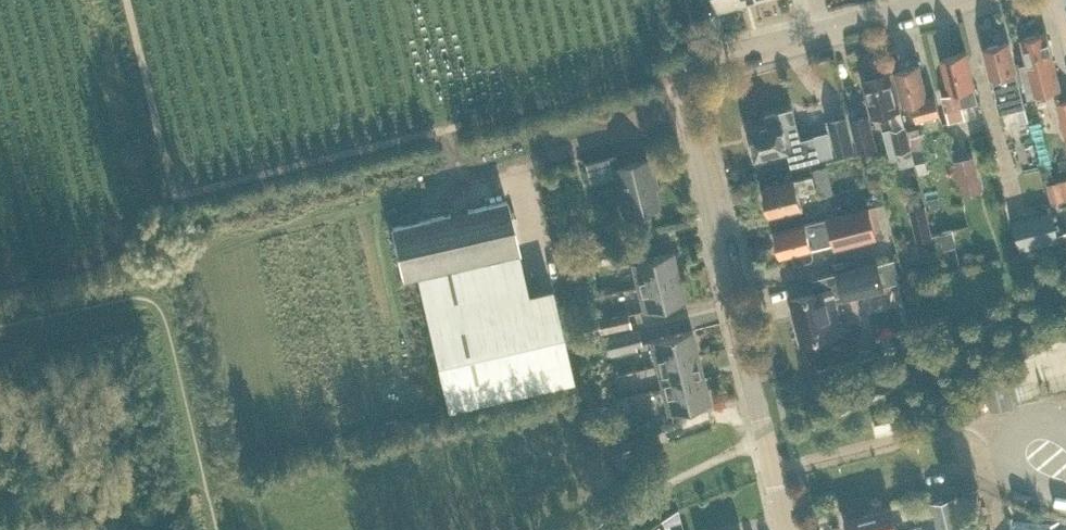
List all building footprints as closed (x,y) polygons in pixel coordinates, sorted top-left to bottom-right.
[(742,3),(742,0),(715,0),(718,10),(742,3)] [(1029,96),(1060,88),(1045,31),(1020,38),(1027,63),(1020,64),(1029,96)] [(1008,41),(983,47),(991,78),(992,78),(997,98),(996,98),(1000,113),(1025,106),(1008,41)] [(974,86),(975,86),(966,52),(941,58),(949,92),(941,94),(948,121),(965,116),(962,105),(978,101),(974,86)] [(915,119),(939,113),(934,95),(927,98),(918,64),(894,71),(902,103),(910,101),(915,119)] [(895,152),(912,148),(907,129),(906,125),(905,125),(892,71),(886,73),(882,68),(868,72),(866,78),(863,79),(872,116),(888,112),(892,127),(890,129),(895,152)] [(1057,102),(1065,136),(1065,100),(1057,102)] [(824,133),(800,139),(792,108),(765,115),(767,123),(747,128),(755,159),(787,151),(790,164),(831,153),(825,131),(824,131),(824,133)] [(877,148),(869,113),(849,118),(858,153),(877,148)] [(855,149),(846,114),(826,119),(835,154),(855,149)] [(907,129),(912,148),(913,148),(920,173),(929,170),(922,139),(927,138),(924,125),(907,129)] [(649,158),(617,166),(614,154),(584,161),(589,181),(615,175),(624,213),(657,205),(653,188),(656,187),(649,158)] [(982,189),(973,154),(954,159),(963,194),(982,189)] [(833,192),(827,165),(812,168),(819,195),(833,192)] [(798,193),(814,188),(810,175),(795,180),(762,188),(769,216),(802,207),(798,193)] [(1065,200),(1065,178),(1046,183),(1051,203),(1062,200),(1062,201),(1065,200)] [(526,291),(517,251),(505,200),(391,227),(403,277),(416,274),(447,409),(573,380),(551,286),(526,291)] [(932,236),(925,203),(909,207),(916,239),(932,236)] [(812,248),(822,245),(833,242),(834,248),(877,237),(869,206),(804,223),(804,224),(773,232),(779,256),(792,253),(794,260),(798,262),(811,259),(814,255),(812,248)] [(940,224),(954,221),(951,211),(938,214),(940,224)] [(1059,239),(1052,211),(1013,220),(1020,249),(1059,239)] [(951,231),(941,233),(944,247),(954,244),(951,231)] [(590,266),(615,261),(611,245),(586,251),(590,266)] [(636,287),(678,276),(672,252),(630,262),(636,287)] [(844,298),(885,288),(884,285),(899,281),(894,259),(837,273),(841,286),(790,299),(801,341),(842,330),(832,289),(841,287),(844,298)] [(642,311),(684,301),(678,276),(636,287),(642,311)] [(630,327),(627,312),(597,318),(600,334),(630,327)] [(921,345),(917,326),(893,331),(897,350),(921,345)] [(655,365),(697,355),(691,330),(649,340),(655,365)] [(604,357),(636,349),(631,331),(599,338),(604,357)] [(661,389),(703,379),(697,355),(655,365),(661,389)] [(667,413),(709,403),(703,379),(661,389),(667,413)] [(610,392),(612,399),(620,398),(618,391),(610,392)] [(626,397),(611,400),(614,414),(629,410),(626,397)] [(660,444),(655,429),(618,442),(623,456),(660,444)] [(954,497),(930,502),(937,529),(951,529),(961,528),(954,497)] [(890,507),(845,519),(848,529),(896,529),(890,507)]
